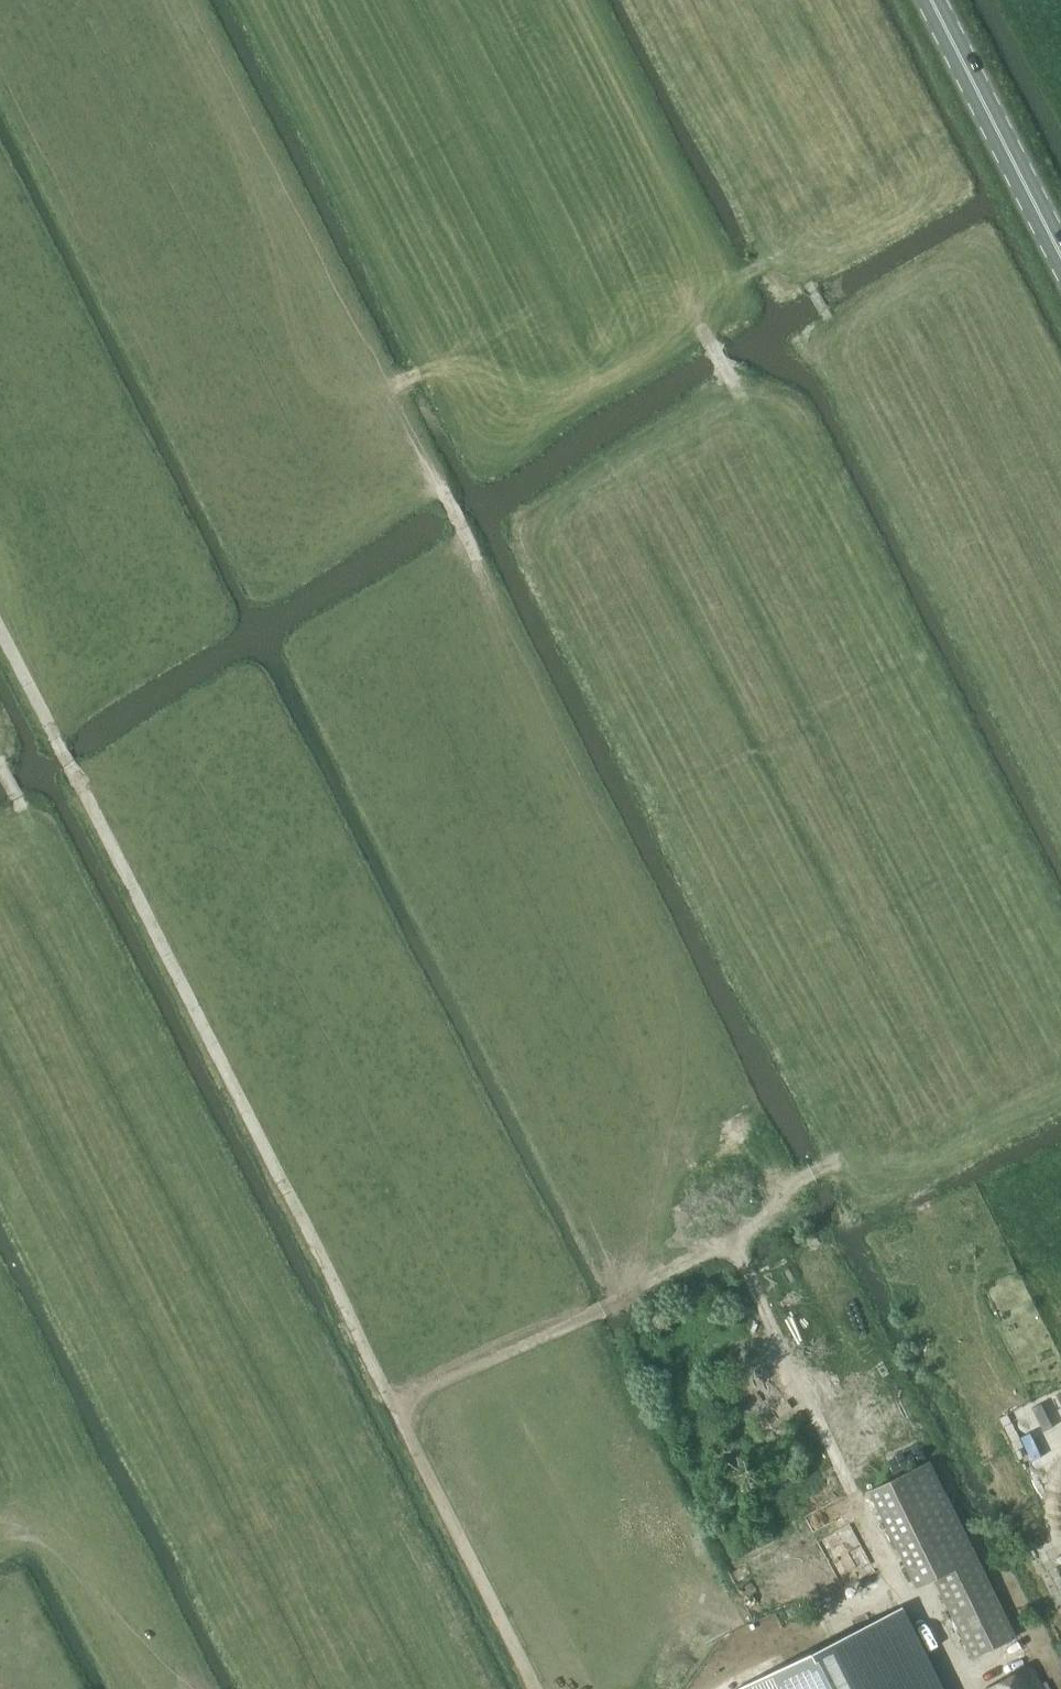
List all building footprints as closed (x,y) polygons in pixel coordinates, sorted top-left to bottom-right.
[(972,1658),(1016,1637),(931,1461),(871,1491),(917,1587),(934,1579),(972,1658)] [(844,1589),(876,1571),(850,1523),(817,1541),(844,1589)] [(738,1688),(942,1688),(902,1608),(762,1677),(738,1688)] [(1030,1666),(985,1688),(1042,1688),(1030,1666)]
